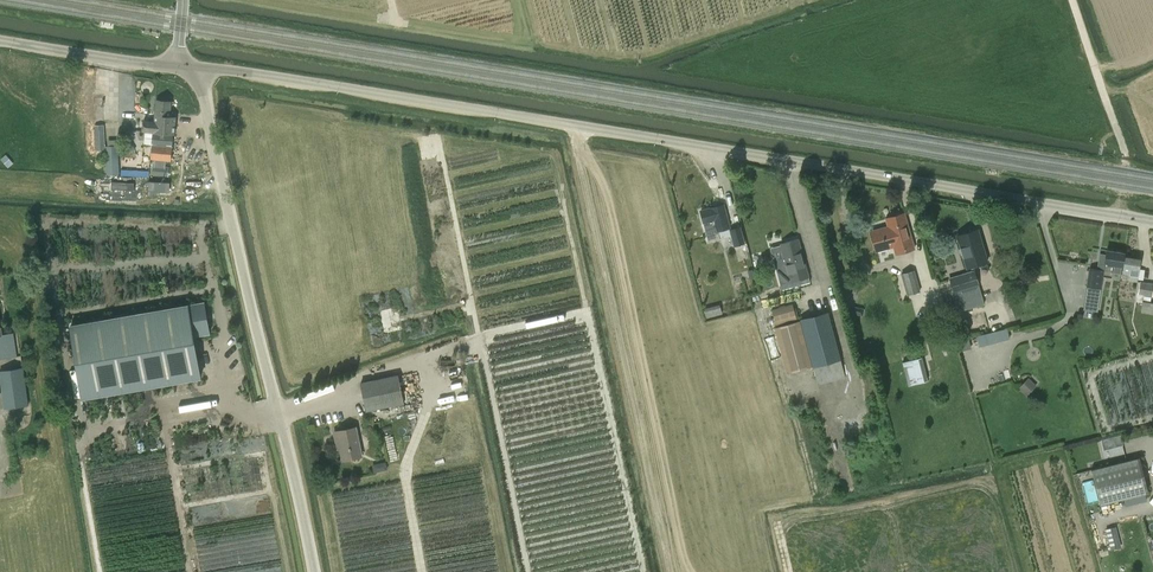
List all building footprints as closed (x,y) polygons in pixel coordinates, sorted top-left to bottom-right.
[(172,100),(171,100),(156,99),(154,121),(142,119),(141,131),(154,132),(151,159),(170,161),(174,134),(175,134),(177,116),(171,116),(172,100)] [(131,143),(123,147),(127,155),(136,150),(131,143)] [(105,146),(107,174),(107,175),(120,174),(118,145),(105,146)] [(2,160),(8,167),(13,162),(7,155),(2,160)] [(170,167),(153,165),(152,175),(169,177),(170,167)] [(703,223),(708,241),(720,239),(718,231),(730,228),(724,204),(710,208),(700,211),(703,223)] [(895,254),(914,249),(904,212),(885,218),(887,226),(870,231),(876,251),(893,247),(895,254)] [(729,229),(733,247),(745,244),(741,226),(729,229)] [(978,229),(957,235),(966,268),(987,262),(978,229)] [(781,243),(786,263),(772,266),(771,263),(764,265),(770,288),(781,285),(781,284),(791,281),(808,276),(799,239),(781,243)] [(1113,271),(1120,273),(1122,256),(1124,256),(1125,252),(1106,250),(1105,254),(1100,253),(1098,268),(1089,267),(1086,286),(1101,289),(1103,277),(1112,278),(1113,271)] [(1140,259),(1124,256),(1122,256),(1120,273),(1129,274),(1128,280),(1136,281),(1140,259)] [(914,270),(901,273),(907,295),(920,291),(914,270)] [(954,293),(959,311),(984,304),(979,286),(980,286),(974,270),(949,277),(953,293),(954,293)] [(1138,294),(1152,296),(1152,291),(1152,283),(1140,281),(1138,294)] [(1137,300),(1135,312),(1152,314),(1152,302),(1137,300)] [(83,397),(201,377),(193,335),(210,332),(205,303),(71,326),(83,397)] [(797,321),(797,320),(792,303),(772,308),(776,327),(774,327),(786,373),(813,366),(818,385),(845,377),(840,359),(841,359),(829,312),(800,320),(797,321)] [(706,317),(716,314),(715,308),(704,311),(706,317)] [(2,334),(0,322),(0,359),(17,356),(13,333),(2,334)] [(1007,328),(993,331),(986,333),(979,335),(981,346),(990,344),(989,343),(1008,338),(1007,328)] [(1005,347),(985,354),(995,384),(1015,378),(1005,347)] [(902,362),(907,386),(928,381),(922,356),(902,362)] [(23,367),(0,370),(0,381),(4,408),(29,405),(23,367)] [(398,374),(360,382),(366,411),(404,403),(398,374)] [(1024,383),(1019,388),(1027,396),(1032,391),(1024,383)] [(165,422),(206,417),(204,402),(164,407),(165,422)] [(361,456),(356,427),(334,431),(336,444),(339,444),(342,460),(361,456)] [(1116,447),(1123,445),(1120,435),(1113,436),(1116,447)] [(1138,458),(1091,470),(1100,504),(1147,493),(1138,458)] [(1121,547),(1116,526),(1105,529),(1111,549),(1121,547)]
